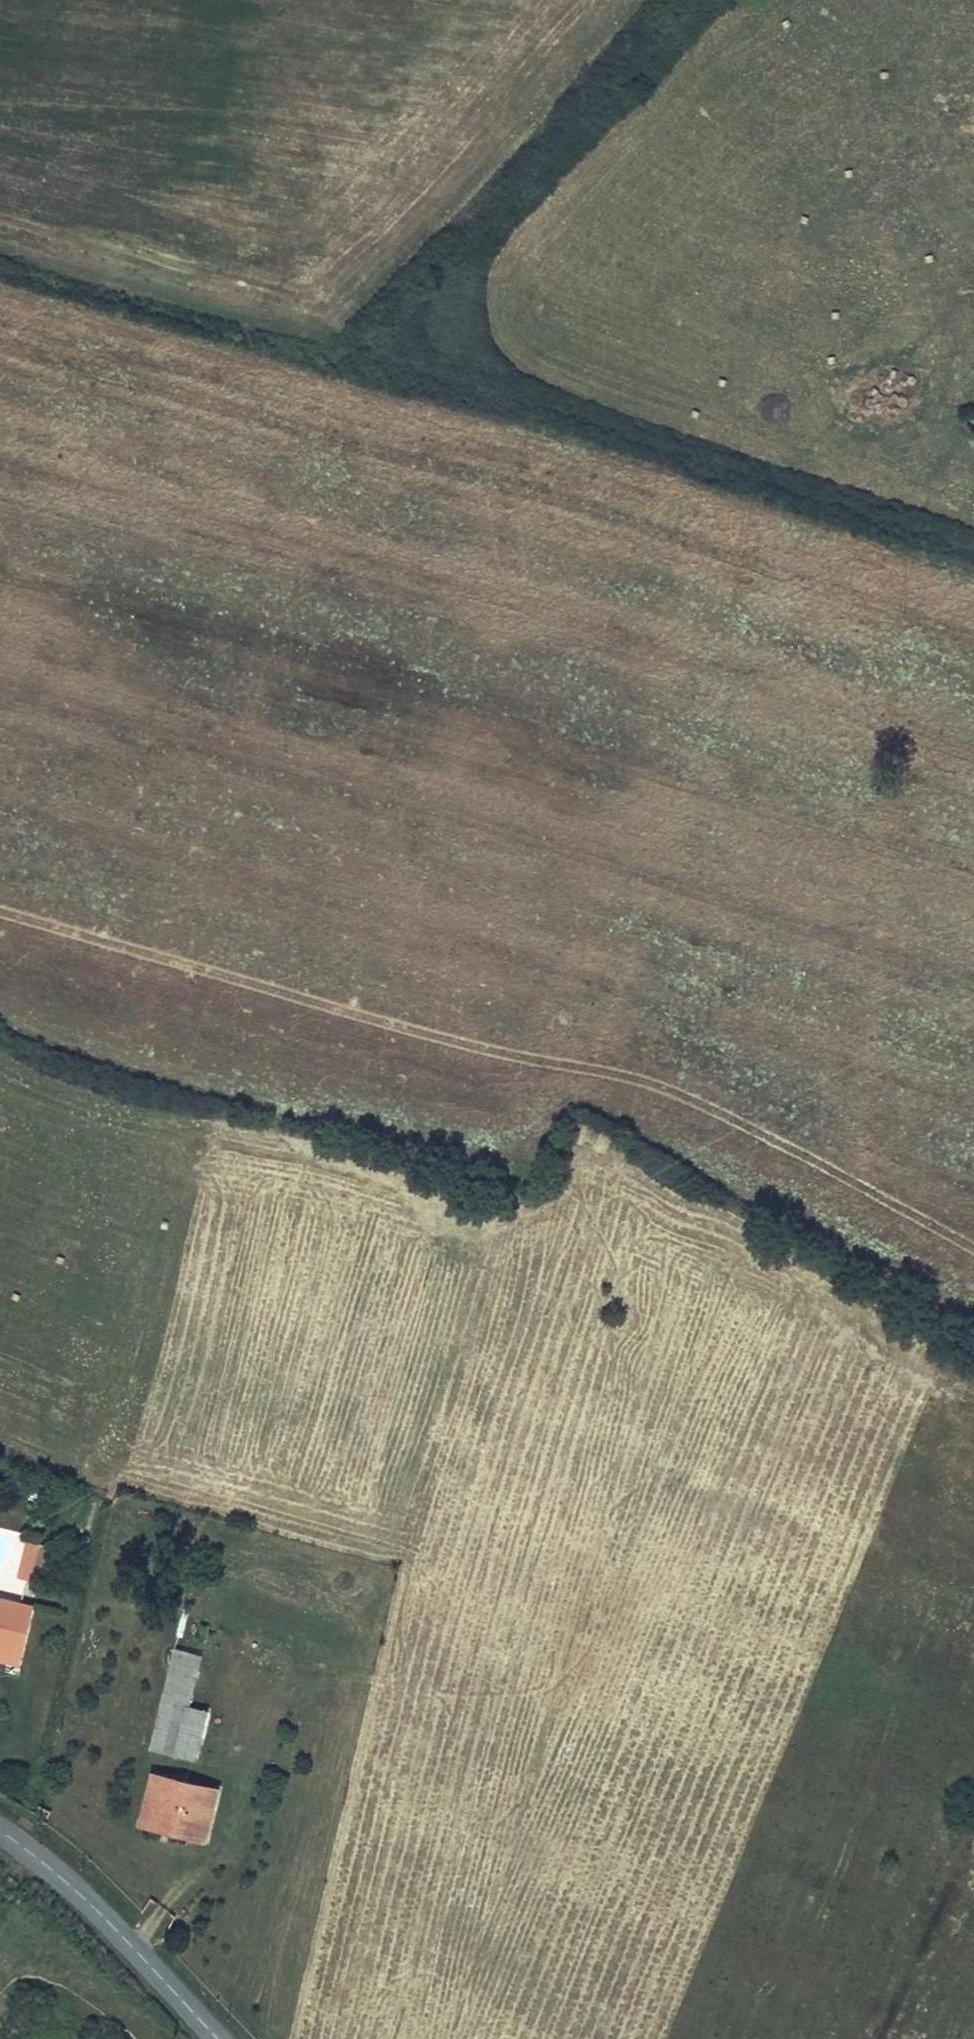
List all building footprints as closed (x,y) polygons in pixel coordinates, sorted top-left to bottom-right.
[(963,423),(973,434),(973,412),(963,423)] [(40,1549),(26,1545),(18,1575),(32,1579),(40,1549)] [(20,1652),(30,1606),(0,1600),(0,1647),(20,1652)] [(16,1666),(20,1652),(0,1647),(0,1662),(16,1666)] [(174,1655),(153,1750),(200,1760),(209,1717),(188,1712),(199,1660),(174,1655)] [(154,1776),(143,1823),(206,1837),(216,1791),(154,1776)]
